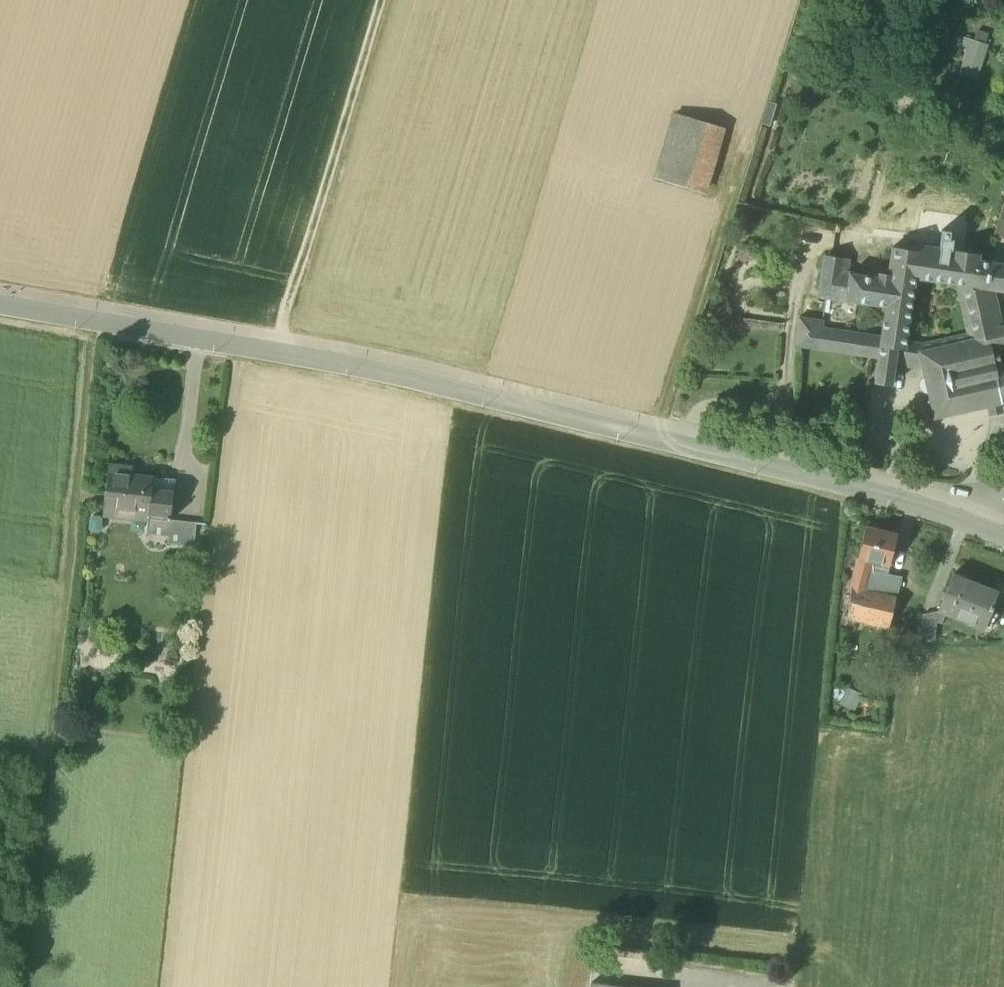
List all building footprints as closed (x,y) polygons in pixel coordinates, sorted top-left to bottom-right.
[(977,79),(989,45),(961,35),(949,69),(977,79)] [(722,128),(675,115),(656,179),(702,193),(722,128)] [(877,366),(895,369),(896,365),(898,348),(906,349),(906,348),(916,278),(964,285),(996,290),(997,284),(1003,285),(1003,263),(980,260),(980,254),(918,244),(917,250),(892,247),(888,274),(879,273),(879,276),(850,271),(846,300),(886,306),(882,336),(878,359),(877,366)] [(849,258),(824,254),(818,295),(846,300),(850,271),(847,271),(849,258)] [(996,290),(964,285),(975,338),(976,339),(987,336),(987,333),(1003,329),(1003,327),(996,290)] [(823,320),(799,317),(795,346),(878,359),(882,336),(822,327),(823,320)] [(987,333),(987,336),(976,339),(975,338),(922,351),(918,350),(922,369),(924,376),(921,378),(919,381),(918,384),(918,387),(919,390),(921,393),(924,394),(928,394),(933,419),(1002,404),(1002,403),(994,368),(1002,367),(998,348),(1003,346),(1003,331),(1003,329),(987,333)] [(918,350),(906,348),(906,349),(898,348),(896,365),(922,369),(918,350)] [(994,368),(1002,403),(1003,403),(1003,366),(1002,367),(994,368)] [(153,477),(108,472),(104,508),(114,509),(148,513),(149,513),(152,490),(153,477)] [(173,492),(152,490),(149,513),(148,513),(147,518),(170,520),(173,492)] [(114,509),(104,508),(103,516),(113,517),(114,509)] [(170,520),(147,518),(146,534),(169,536),(170,520)] [(196,523),(170,520),(169,536),(168,543),(194,546),(196,523)] [(896,534),(865,527),(857,559),(871,562),(888,567),(896,534)] [(871,562),(858,559),(850,588),(864,591),(871,562)] [(901,578),(886,574),(881,595),(895,598),(901,578)] [(995,592),(978,585),(978,584),(952,574),(937,611),(945,614),(983,629),(992,607),(991,607),(997,592),(996,591),(995,592)] [(864,591),(850,588),(847,617),(888,627),(895,598),(881,595),(864,591)] [(945,614),(937,611),(936,616),(935,622),(940,624),(945,614)] [(936,616),(922,614),(920,638),(933,640),(935,622),(936,616)]
